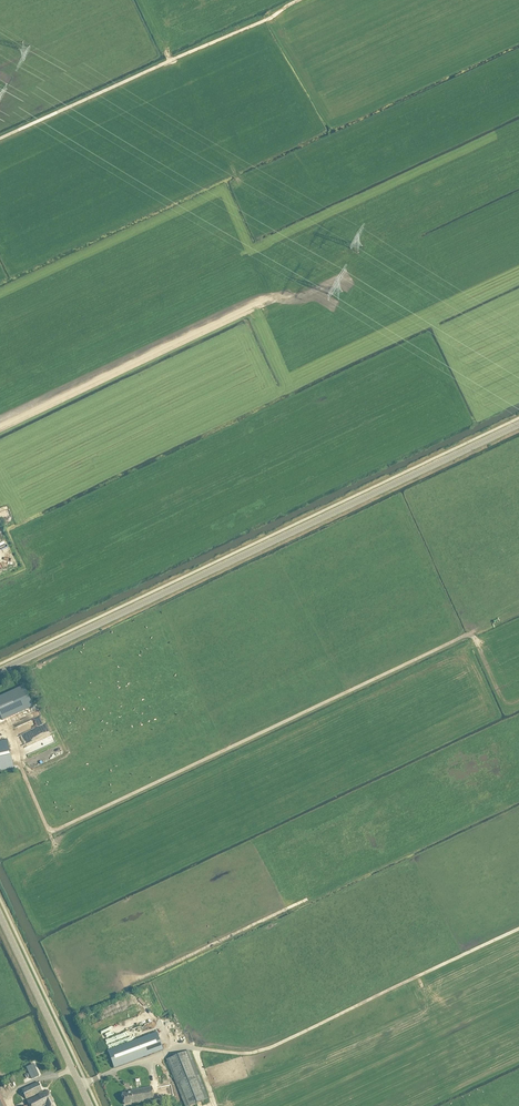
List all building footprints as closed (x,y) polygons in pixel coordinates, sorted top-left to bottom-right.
[(26,688),(0,700),(0,712),(5,722),(35,708),(26,688)] [(44,715),(17,725),(20,731),(46,721),(44,715)] [(49,723),(22,732),(24,741),(51,732),(49,723)] [(13,767),(7,740),(0,741),(0,770),(13,767)] [(153,968),(136,975),(138,979),(155,973),(153,968)] [(126,1019),(127,1020),(105,1028),(108,1033),(129,1025),(128,1025),(144,1019),(142,1013),(126,1019)] [(140,1025),(107,1035),(109,1043),(119,1040),(118,1038),(142,1030),(140,1025)] [(108,1051),(114,1067),(163,1049),(157,1032),(108,1051)] [(189,1051),(166,1060),(185,1105),(189,1105),(208,1098),(189,1051)] [(29,1105),(44,1105),(46,1105),(47,1105),(55,1105),(48,1090),(43,1093),(38,1082),(22,1090),(22,1092),(21,1092),(22,1093),(23,1093),(26,1099),(39,1093),(40,1094),(27,1100),(29,1105)] [(131,1091),(122,1093),(124,1105),(133,1103),(134,1104),(154,1100),(171,1096),(168,1085),(152,1088),(152,1086),(131,1090),(131,1091)]
